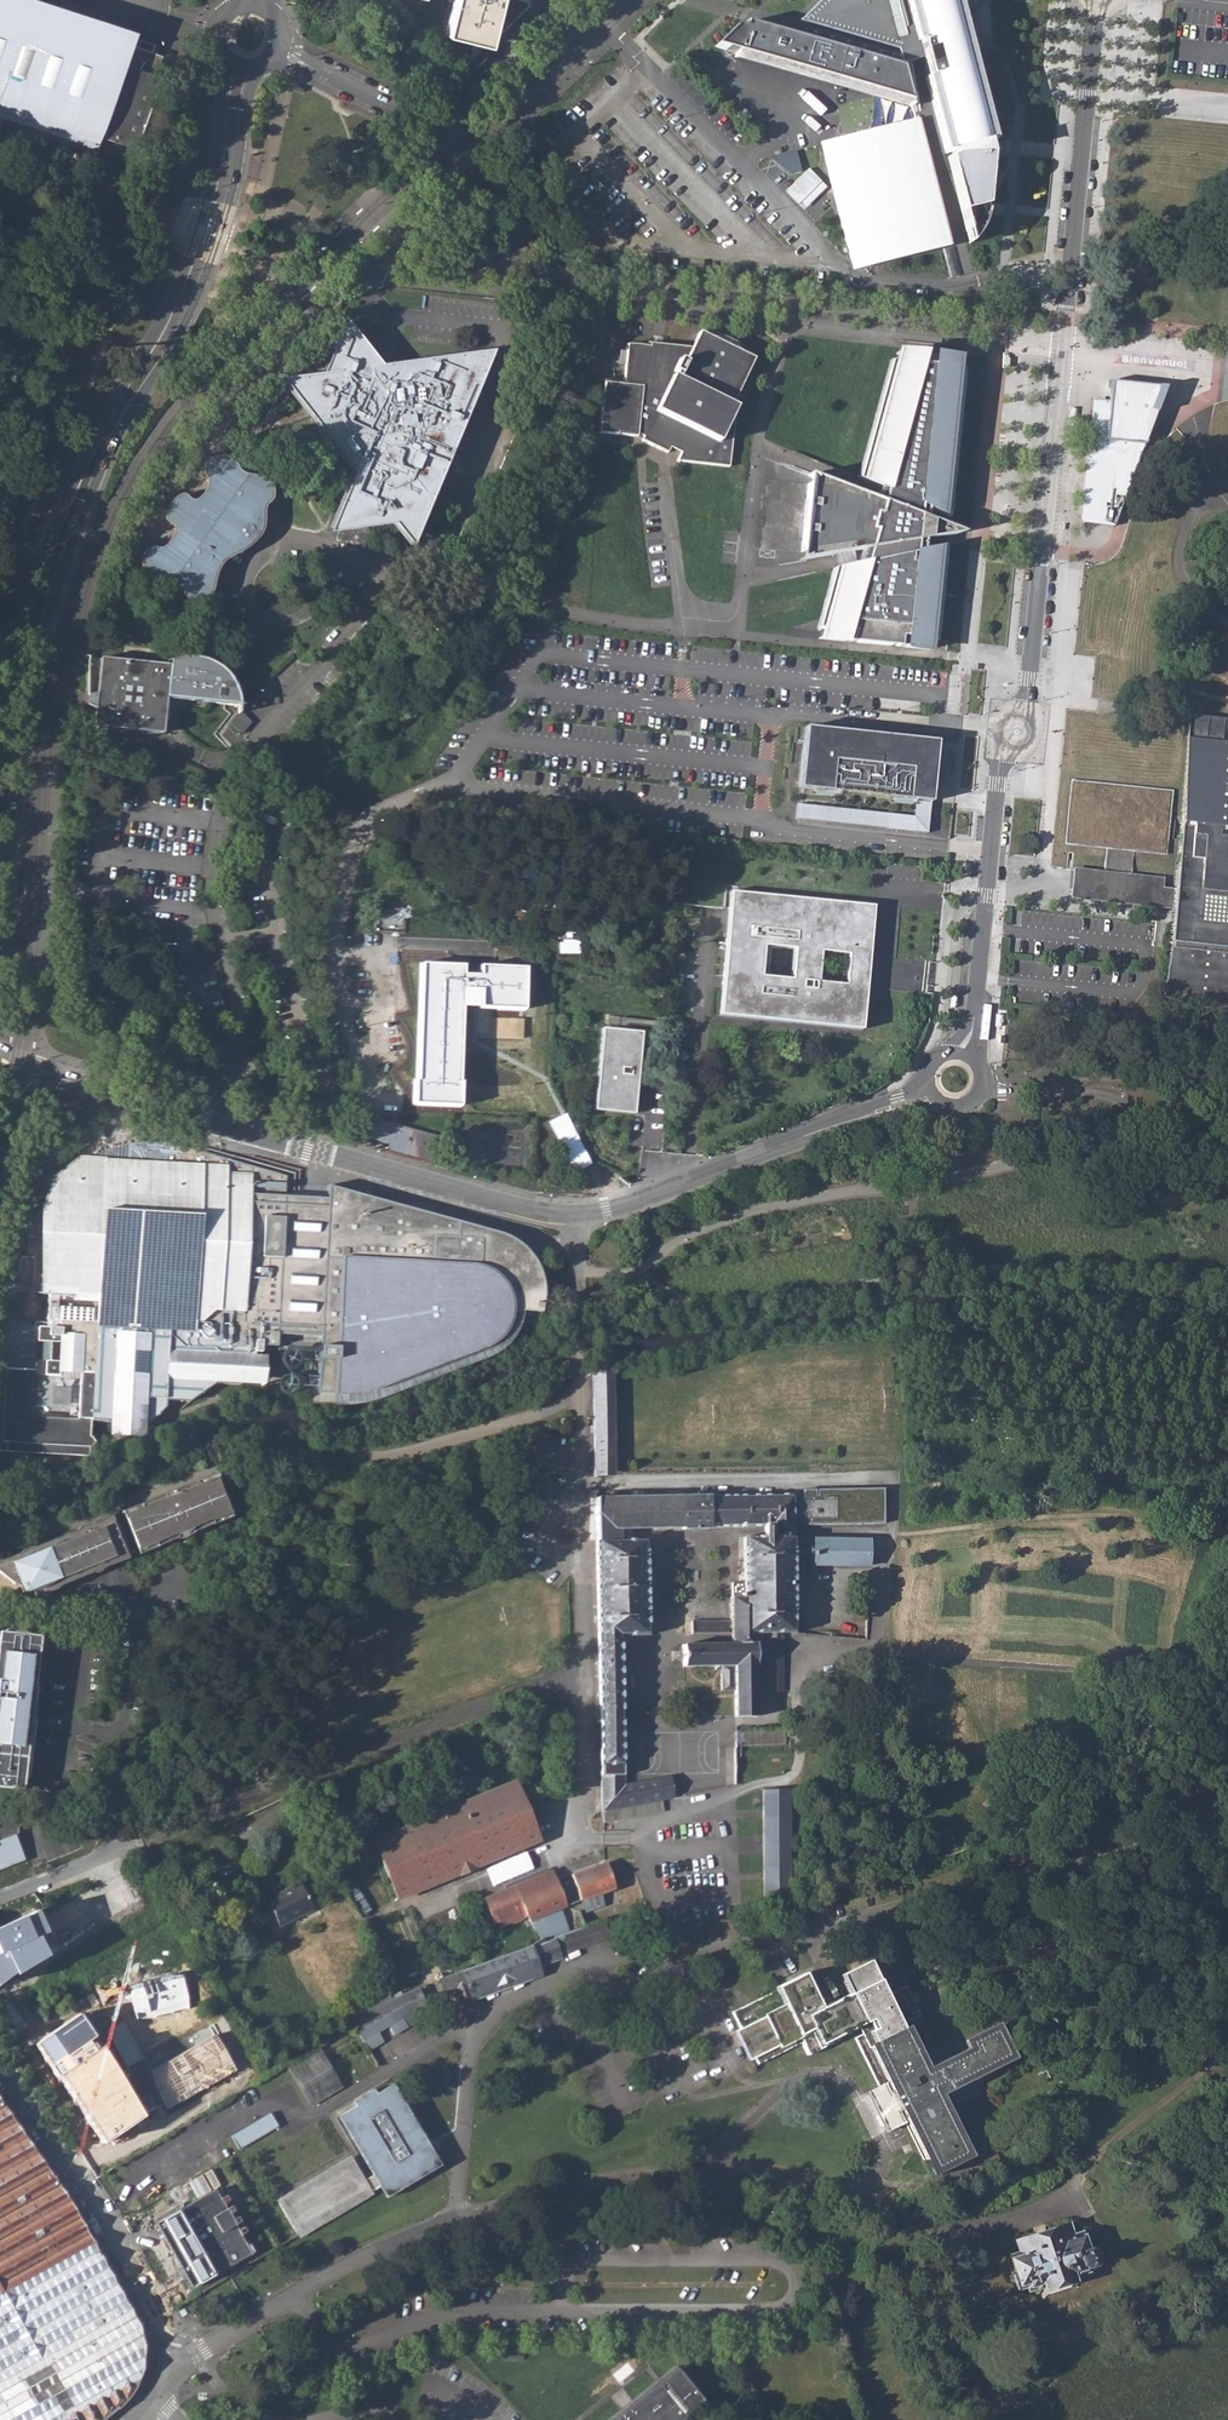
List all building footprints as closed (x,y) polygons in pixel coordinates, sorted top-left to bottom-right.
[(93,153),(98,135),(137,148),(161,76),(156,74),(162,55),(151,52),(154,43),(136,37),(133,45),(130,44),(56,20),(61,7),(63,0),(17,0),(15,7),(0,2),(0,122),(93,153)] [(449,38),(497,51),(502,32),(511,0),(459,0),(449,38)] [(502,32),(532,5),(528,0),(511,0),(502,32)] [(922,59),(946,153),(950,152),(951,156),(947,157),(969,243),(981,227),(984,216),(985,209),(990,154),(987,153),(986,148),(985,143),(990,142),(962,33),(951,36),(942,0),(822,0),(798,24),(807,26),(874,45),(880,70),(900,64),(922,59)] [(951,36),(962,33),(953,0),(942,0),(951,36)] [(134,31),(61,7),(56,20),(130,44),(134,31)] [(874,45),(807,26),(802,41),(745,25),(743,30),(736,28),(715,47),(736,53),(735,57),(747,55),(901,99),(911,107),(900,64),(880,70),(874,45)] [(747,55),(735,57),(911,107),(901,99),(747,55)] [(922,120),(823,145),(856,274),(955,249),(922,120)] [(798,150),(780,154),(784,174),(803,170),(798,150)] [(292,278),(289,275),(279,285),(267,296),(270,300),(292,278)] [(287,314),(290,318),(301,308),(312,296),(309,293),(287,314)] [(336,361),(331,375),(289,381),(361,476),(339,535),(401,527),(420,551),(503,353),(391,368),(352,320),(336,361)] [(645,349),(631,348),(627,388),(608,386),(603,437),(641,441),(641,437),(647,440),(645,444),(671,457),(676,446),(687,451),(680,465),(733,471),(738,424),(734,422),(740,411),(734,408),(757,363),(703,337),(696,351),(667,349),(667,346),(661,345),(657,345),(656,351),(645,349)] [(953,518),(963,369),(953,368),(954,359),(930,357),(901,354),(899,362),(891,360),(859,474),(858,479),(880,486),(879,493),(877,498),(808,475),(808,483),(801,552),(799,560),(863,548),(861,556),(860,561),(832,569),(819,619),(816,628),(826,629),(824,638),(930,649),(931,640),(936,640),(945,545),(922,550),(923,545),(923,540),(966,531),(927,516),(926,510),(927,505),(953,518)] [(1157,408),(1165,386),(1158,385),(1119,381),(1110,380),(1110,401),(1094,400),(1084,498),(1083,524),(1093,525),(1115,525),(1145,442),(1147,437),(1157,408)] [(241,554),(248,550),(253,546),(257,543),(261,539),(263,535),(266,530),(267,528),(267,522),(267,516),(267,510),(268,506),(273,503),(275,500),(276,496),(276,490),(274,484),(271,480),(267,477),(261,476),(256,476),(250,475),(245,472),(242,470),(239,467),(237,463),(234,460),(230,457),(226,457),(221,457),(216,458),(212,461),(210,463),(208,465),(206,469),(206,473),(207,476),(209,481),(210,484),(209,489),(207,492),(205,495),(201,499),(198,501),(194,501),(191,498),(188,495),(184,494),(180,496),(176,500),(171,505),(168,511),(167,516),(168,520),(170,523),(172,524),(175,525),(176,527),(176,532),(175,536),(172,542),(168,546),(164,549),(160,548),(155,548),(152,548),(148,550),(145,554),(144,558),(144,559),(143,563),(144,567),(145,570),(149,575),(152,578),(158,579),(167,580),(168,580),(174,582),(179,586),(183,590),(186,595),(189,600),(193,603),(197,604),(202,604),(207,603),(212,597),(216,590),(218,580),(220,574),(221,570),(225,564),(230,559),(241,554)] [(95,725),(155,732),(162,733),(164,716),(170,716),(172,711),(176,705),(188,698),(196,698),(208,702),(239,705),(239,713),(239,702),(237,691),(233,681),(225,671),(222,669),(219,666),(215,670),(207,665),(200,663),(186,661),(180,662),(177,662),(173,664),(170,665),(101,657),(98,693),(88,694),(88,700),(87,705),(96,708),(95,725)] [(1187,723),(1182,807),(1174,889),(1163,888),(1164,878),(1131,874),(1134,847),(1166,850),(1172,795),(1075,785),(1070,840),(1106,844),(1104,872),(1078,869),(1076,882),(1075,894),(1119,899),(1172,904),(1168,943),(1170,943),(1163,996),(1168,999),(1185,1004),(1196,1007),(1208,1008),(1217,1008),(1226,1008),(1227,1007),(1227,728),(1187,723)] [(937,741),(804,727),(800,788),(914,800),(930,802),(937,741)] [(930,802),(914,800),(912,816),(798,804),(797,820),(927,833),(930,802)] [(719,1016),(798,1023),(862,1029),(867,979),(874,905),(731,891),(728,918),(719,1016)] [(464,963),(418,962),(413,1107),(461,1108),(465,1009),(525,1011),(527,967),(479,965),(479,975),(464,974),(464,963)] [(604,1030),(596,1109),(611,1110),(612,1102),(624,1104),(634,1105),(641,1033),(622,1031),(604,1030)] [(558,1116),(546,1123),(571,1169),(583,1163),(558,1116)] [(388,1151),(429,1162),(436,1135),(398,1124),(370,1117),(366,1130),(391,1137),(388,1151)] [(89,1157),(89,1160),(80,1158),(80,1163),(79,1162),(58,1179),(55,1177),(55,1183),(53,1182),(47,1202),(44,1202),(33,1224),(30,1224),(26,1237),(29,1237),(25,1256),(21,1257),(13,1292),(24,1292),(43,1294),(43,1288),(49,1288),(48,1293),(48,1294),(46,1327),(29,1326),(26,1323),(8,1322),(7,1327),(4,1327),(3,1331),(12,1334),(10,1342),(1,1339),(1,1344),(4,1344),(0,1392),(0,1452),(89,1456),(91,1419),(148,1424),(165,1407),(166,1400),(189,1401),(215,1383),(239,1384),(240,1380),(245,1374),(249,1374),(249,1371),(253,1371),(254,1355),(254,1352),(260,1352),(261,1346),(276,1347),(277,1335),(298,1336),(319,1337),(316,1394),(339,1395),(360,1393),(379,1388),(484,1348),(495,1341),(508,1323),(510,1311),(540,1313),(543,1301),(543,1288),(539,1271),(527,1251),(520,1243),(502,1234),(328,1185),(327,1199),(307,1197),(285,1196),(286,1176),(168,1143),(154,1142),(131,1143),(112,1148),(89,1157)] [(658,1215),(656,1210),(639,1216),(642,1226),(652,1222),(650,1218),(658,1215)] [(10,1342),(12,1334),(3,1331),(1,1339),(10,1342)] [(254,1355),(253,1371),(249,1371),(249,1374),(264,1375),(265,1355),(254,1355)] [(612,1390),(612,1370),(594,1372),(594,1390),(612,1390)] [(612,1390),(594,1390),(594,1419),(594,1440),(609,1440),(609,1469),(594,1469),(594,1475),(614,1475),(612,1390)] [(609,1440),(594,1440),(594,1469),(609,1469),(609,1440)] [(163,1495),(122,1512),(137,1550),(154,1543),(156,1547),(177,1538),(178,1534),(183,1532),(189,1529),(193,1532),(213,1524),(216,1518),(229,1513),(222,1491),(217,1478),(215,1478),(214,1474),(172,1491),(173,1493),(164,1496),(163,1495)] [(1050,1499),(1062,1498),(1062,1489),(1049,1490),(1050,1499)] [(682,1529),(708,1529),(708,1527),(721,1527),(721,1520),(731,1520),(763,1519),(764,1526),(764,1537),(743,1537),(744,1582),(732,1583),(732,1597),(730,1597),(731,1622),(731,1633),(731,1643),(682,1644),(683,1667),(714,1666),(714,1670),(720,1670),(721,1690),(734,1691),(735,1717),(757,1717),(756,1699),(758,1691),(757,1669),(770,1669),(769,1633),(781,1633),(794,1632),(793,1547),(809,1547),(809,1551),(813,1551),(813,1565),(868,1566),(869,1539),(793,1538),(792,1516),(792,1508),(792,1494),(594,1498),(601,1811),(615,1808),(624,1807),(623,1794),(623,1785),(620,1636),(648,1635),(646,1539),(619,1540),(618,1529),(682,1528),(682,1529)] [(863,1505),(804,1506),(804,1508),(804,1516),(804,1520),(863,1519),(863,1505)] [(225,1519),(231,1517),(229,1513),(216,1518),(213,1524),(225,1519)] [(105,1566),(109,1565),(120,1561),(120,1560),(120,1557),(126,1555),(110,1516),(4,1559),(5,1561),(0,1562),(0,1567),(8,1574),(14,1571),(18,1582),(23,1593),(34,1595),(105,1566)] [(177,1538),(187,1537),(193,1532),(189,1529),(183,1532),(178,1534),(177,1538)] [(154,1543),(137,1550),(139,1554),(156,1547),(154,1543)] [(14,1571),(8,1574),(0,1567),(0,1573),(16,1586),(15,1582),(18,1582),(14,1571)] [(691,1634),(731,1633),(731,1622),(691,1620),(691,1634)] [(40,1640),(33,1639),(34,1632),(6,1629),(5,1636),(0,1635),(0,1787),(21,1789),(22,1776),(29,1777),(35,1727),(28,1727),(28,1721),(35,1722),(40,1684),(35,1683),(40,1640)] [(758,1691),(783,1691),(781,1633),(769,1633),(770,1669),(757,1669),(758,1691)] [(735,1745),(785,1745),(785,1732),(751,1732),(735,1732),(735,1745)] [(92,1774),(62,1771),(61,1780),(76,1782),(91,1784),(92,1774)] [(624,1807),(661,1801),(674,1797),(669,1776),(623,1785),(623,1794),(624,1807)] [(435,1818),(419,1824),(417,1820),(323,1861),(329,1871),(360,1857),(362,1863),(368,1860),(373,1872),(379,1869),(392,1902),(474,1869),(539,1841),(514,1781),(447,1810),(445,1804),(435,1809),(433,1813),(435,1818)] [(791,1899),(789,1790),(762,1790),(764,1900),(791,1899)] [(661,1801),(624,1807),(615,1808),(615,1811),(607,1813),(607,1819),(604,1820),(601,1820),(601,1823),(663,1812),(661,1801)] [(601,1811),(601,1820),(604,1820),(607,1819),(607,1813),(615,1811),(615,1808),(601,1811)] [(13,1833),(18,1831),(19,1816),(0,1814),(0,1868),(23,1859),(13,1833)] [(571,1874),(581,1901),(585,1912),(605,1906),(600,1894),(615,1889),(606,1862),(571,1874)] [(551,1870),(484,1898),(498,1930),(518,1922),(527,1916),(541,1939),(551,1936),(543,1917),(558,1910),(565,1907),(566,1904),(551,1870)] [(272,1896),(266,1899),(267,1901),(258,1905),(269,1927),(278,1923),(301,1911),(303,1915),(313,1909),(300,1882),(280,1893),(281,1895),(274,1898),(272,1896)] [(558,1910),(543,1917),(551,1936),(568,1932),(558,1910)] [(11,1973),(13,1977),(45,1957),(37,1937),(46,1933),(35,1911),(0,1926),(0,1982),(11,1973)] [(279,1926),(303,1915),(301,1911),(278,1923),(279,1926)] [(535,1966),(558,1958),(557,1954),(615,1933),(613,1926),(608,1927),(605,1922),(568,1932),(551,1936),(541,1939),(516,1952),(431,1983),(436,1996),(452,1992),(456,2003),(473,1997),(472,1991),(535,1968),(535,1966)] [(729,2011),(737,2028),(751,2057),(754,2064),(798,2042),(805,2056),(835,2041),(833,2036),(867,2020),(871,2029),(852,2038),(876,2087),(864,2092),(883,2132),(902,2123),(929,2178),(934,2175),(932,2171),(966,2155),(933,2085),(1005,2050),(991,2019),(960,2034),(964,2042),(935,2056),(926,2036),(910,2043),(900,2022),(898,2023),(895,2016),(912,2007),(902,1985),(882,1995),(869,1967),(840,1981),(846,1994),(822,2006),(807,1973),(802,1976),(773,1990),(729,2011)] [(771,1986),(773,1990),(802,1976),(800,1972),(771,1986)] [(180,1974),(128,1987),(136,2018),(188,2005),(180,1974)] [(351,2025),(366,2049),(381,2041),(377,2032),(387,2027),(391,2035),(426,2016),(415,1990),(398,1998),(378,2009),(372,1997),(345,2014),(351,2025)] [(31,2044),(100,2147),(145,2118),(99,2049),(94,2052),(87,2042),(93,2038),(77,2014),(31,2044)] [(745,2060),(751,2057),(737,2028),(731,2030),(745,2060)] [(216,2036),(148,2073),(167,2108),(235,2071),(216,2036)] [(298,2111),(346,2084),(321,2042),(274,2071),(298,2111)] [(684,2067),(692,2087),(707,2080),(700,2065),(690,2069),(688,2065),(684,2067)] [(391,2084),(388,2086),(422,2145),(416,2149),(423,2160),(378,2187),(385,2198),(439,2166),(391,2084)] [(378,2187),(423,2160),(416,2149),(422,2145),(388,2086),(372,2095),(369,2090),(353,2100),(356,2105),(340,2114),(374,2173),(371,2175),(363,2179),(352,2160),(278,2203),(296,2235),(301,2232),(370,2191),(378,2187)] [(117,2412),(127,2400),(136,2388),(142,2376),(144,2367),(145,2357),(145,2347),(144,2340),(141,2329),(138,2322),(129,2306),(67,2199),(0,2102),(0,2419),(107,2419),(117,2412)] [(231,2137),(240,2150),(278,2126),(272,2114),(231,2137)] [(340,2114),(336,2116),(371,2175),(374,2173),(340,2114)] [(276,2200),(278,2203),(352,2160),(350,2156),(276,2200)] [(194,2285),(250,2254),(239,2235),(243,2232),(240,2226),(235,2229),(232,2223),(237,2220),(234,2214),(228,2217),(225,2211),(230,2209),(227,2203),(222,2206),(219,2201),(224,2198),(220,2191),(216,2193),(213,2188),(157,2219),(194,2285)] [(296,2235),(298,2239),(372,2195),(370,2191),(301,2232),(296,2235)] [(1012,2290),(1017,2292),(1026,2289),(1026,2292),(1045,2286),(1046,2288),(1068,2282),(1067,2279),(1085,2273),(1085,2270),(1093,2268),(1097,2263),(1094,2253),(1090,2250),(1085,2252),(1080,2235),(1068,2238),(1064,2226),(1049,2231),(1050,2235),(1034,2240),(1032,2237),(1017,2241),(1021,2254),(1010,2257),(1015,2274),(1012,2276),(1009,2279),(1012,2290)] [(606,2419),(680,2419),(702,2402),(673,2366),(606,2419)]
